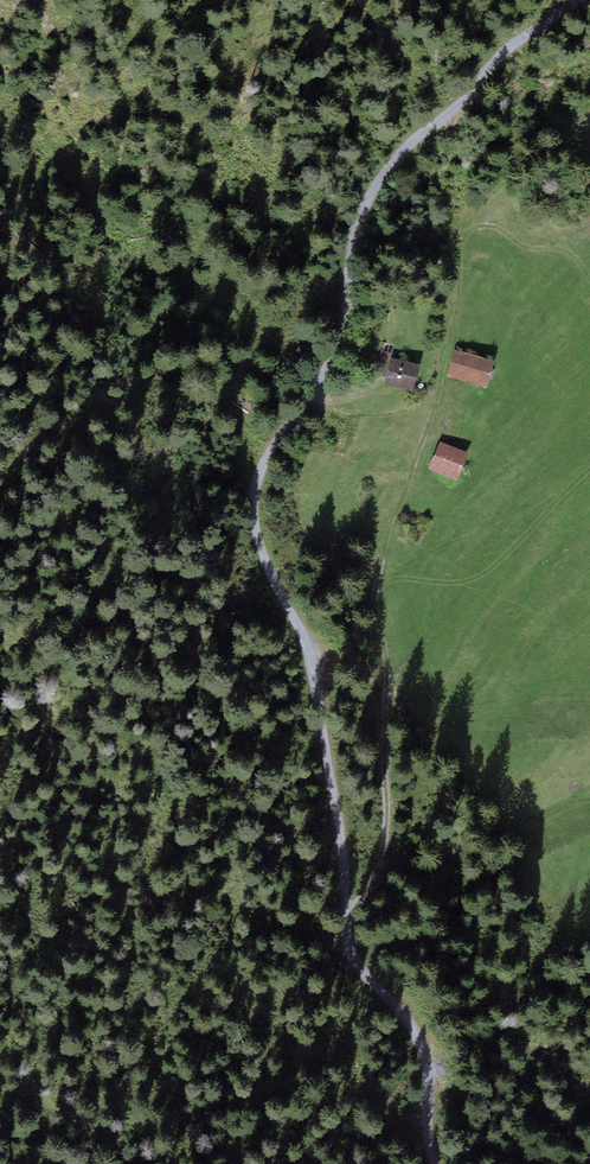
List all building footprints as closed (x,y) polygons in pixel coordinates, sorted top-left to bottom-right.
[(497,364),(456,353),(448,382),(489,393),(497,364)] [(423,369),(392,363),(387,391),(418,397),(423,369)] [(471,457),(442,445),(431,473),(460,484),(471,457)]
